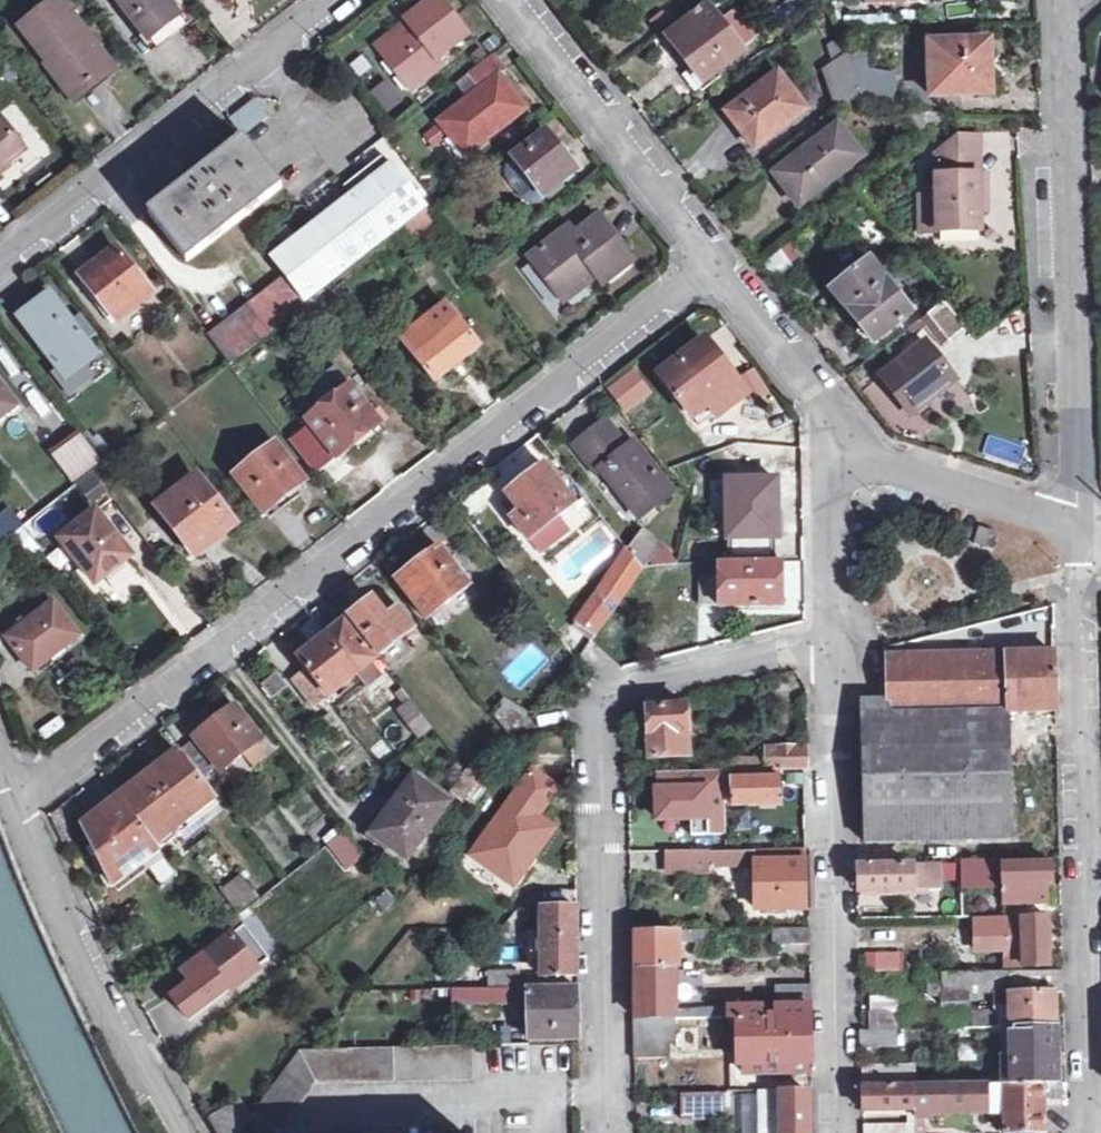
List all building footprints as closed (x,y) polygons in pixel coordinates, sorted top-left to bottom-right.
[(31,47),(70,16),(58,0),(55,0),(18,29),(31,47)] [(166,0),(117,0),(146,39),(163,26),(176,14),(166,0)] [(438,0),(428,0),(402,21),(407,26),(375,52),(407,92),(438,66),(433,61),(466,34),(438,0)] [(740,51),(704,5),(690,17),(694,23),(672,41),(686,59),(701,80),(740,51)] [(70,16),(31,47),(47,66),(50,64),(74,95),(92,81),(111,66),(70,16)] [(985,43),(927,45),(930,95),(987,93),(986,69),(985,43)] [(503,71),(490,56),(467,75),(477,87),(438,117),(466,152),(522,106),(497,74),(503,71)] [(894,72),(851,67),(863,100),(896,106),(894,72)] [(805,107),(775,71),(725,110),(740,129),(755,147),(805,107)] [(368,92),(385,114),(401,102),(385,79),(368,92)] [(228,117),(242,134),(267,114),(252,97),(228,117)] [(21,149),(0,122),(0,166),(21,149)] [(862,157),(835,123),(773,172),(785,187),(799,205),(862,157)] [(891,146),(880,128),(858,141),(869,159),(891,146)] [(554,149),(541,132),(511,157),(538,190),(568,167),(554,149)] [(979,135),(957,136),(957,152),(980,151),(979,135)] [(279,185),(240,136),(175,189),(147,212),(186,262),(279,185)] [(980,173),(980,151),(957,152),(935,153),(936,195),(937,231),(982,229),(981,200),(986,200),(985,173),(980,173)] [(359,187),(270,256),(285,276),(305,300),(424,206),(390,163),(359,187)] [(937,231),(936,195),(914,196),(916,231),(937,231)] [(439,227),(426,210),(405,226),(418,242),(439,227)] [(610,234),(595,215),(567,236),(561,229),(528,255),(561,298),(595,273),(600,280),(628,258),(610,234)] [(95,265),(79,278),(114,320),(148,292),(113,251),(95,265)] [(910,311),(867,260),(829,290),(850,316),(872,342),(910,311)] [(229,363),(306,302),(305,300),(285,276),(209,339),(229,363)] [(32,309),(18,320),(59,372),(55,376),(69,394),(91,377),(83,368),(98,356),(86,340),(95,333),(83,318),(74,325),(50,294),(32,309)] [(478,346),(444,303),(401,336),(434,378),(455,363),(478,346)] [(735,382),(701,339),(657,375),(689,415),(735,382)] [(962,381),(931,344),(888,380),(919,417),(941,399),(962,381)] [(378,422),(336,368),(318,382),(330,399),(306,418),(335,456),(357,439),(378,422)] [(624,413),(651,392),(633,370),(607,390),(624,413)] [(0,389),(0,419),(15,407),(0,389)] [(626,445),(605,419),(590,431),(572,445),(593,473),(600,468),(638,517),(670,493),(631,442),(626,445)] [(100,461),(78,434),(53,456),(74,481),(100,461)] [(532,443),(507,460),(517,475),(542,458),(532,443)] [(303,482),(273,444),(232,477),(262,514),(283,498),(303,482)] [(527,475),(506,491),(520,509),(512,516),(529,538),(572,503),(542,463),(527,475)] [(231,524),(194,477),(157,506),(195,553),(231,524)] [(779,547),(778,478),(720,479),(721,548),(779,547)] [(129,557),(94,512),(58,540),(94,585),(111,571),(129,557)] [(15,515),(0,528),(0,534),(4,540),(24,525),(15,515)] [(996,534),(976,527),(971,543),(991,550),(996,534)] [(656,545),(642,534),(626,551),(639,566),(656,545)] [(468,585),(436,546),(420,558),(396,577),(427,618),(468,585)] [(626,551),(625,548),(595,592),(610,609),(639,566),(626,551)] [(780,603),(778,558),(717,561),(716,577),(697,578),(697,603),(736,603),(780,603)] [(384,618),(369,598),(347,615),(378,655),(411,630),(396,610),(384,618)] [(78,636),(52,604),(5,638),(19,655),(31,671),(53,654),(78,636)] [(334,627),(324,634),(355,675),(364,686),(374,678),(366,666),(373,660),(343,620),(334,627)] [(355,675),(324,634),(297,656),(329,696),(355,675)] [(1054,677),(1053,653),(886,657),(888,712),(862,712),(864,842),(1010,836),(1007,709),(1054,708),(1054,697),(1054,677)] [(501,698),(494,693),(487,703),(494,707),(491,711),(512,738),(525,722),(503,695),(501,698)] [(431,729),(412,704),(400,712),(420,738),(431,729)] [(684,705),(645,708),(647,736),(649,757),(678,755),(678,730),(684,730),(684,705)] [(211,723),(193,738),(221,772),(256,743),(268,758),(280,748),(268,734),(260,741),(232,706),(211,723)] [(804,745),(770,745),(762,750),(763,769),(804,769),(804,745)] [(146,775),(119,797),(160,850),(179,835),(176,830),(215,799),(177,750),(146,775)] [(762,750),(719,751),(720,770),(763,769),(762,750)] [(484,772),(475,761),(452,790),(463,799),(484,772)] [(556,788),(532,771),(472,854),(513,884),(553,828),(537,816),(556,788)] [(447,799),(414,779),(376,833),(408,856),(447,799)] [(781,779),(732,779),(731,802),(781,802),(781,779)] [(119,797),(80,826),(112,884),(160,850),(119,797)] [(366,856),(345,830),(328,843),(349,870),(366,856)] [(802,848),(668,851),(668,870),(709,869),(709,863),(756,862),(757,907),(803,906),(802,881),(802,848)] [(1003,857),(959,859),(960,877),(990,877),(990,871),(1002,871),(1003,902),(1046,902),(1046,885),(1050,885),(1051,862),(1003,862),(1003,857)] [(937,862),(858,865),(858,888),(928,888),(928,908),(956,908),(955,889),(937,889),(937,862)] [(218,891),(236,913),(257,896),(238,874),(218,891)] [(990,901),(969,902),(969,914),(991,913),(990,901)] [(576,907),(541,908),(542,975),(576,975),(576,941),(576,907)] [(1047,915),(1005,916),(1006,933),(1022,933),(1023,964),(1048,963),(1047,940),(1047,915)] [(809,926),(777,927),(778,944),(810,944),(809,926)] [(233,935),(258,969),(269,961),(244,927),(233,935)] [(196,950),(202,958),(183,973),(182,974),(177,979),(184,990),(171,999),(188,1021),(228,991),(258,969),(233,935),(230,937),(224,930),(196,950)] [(635,952),(635,969),(673,967),(673,960),(677,959),(677,941),(714,941),(714,930),(634,933),(635,952)] [(966,930),(966,946),(997,946),(997,930),(966,930)] [(900,970),(898,950),(872,953),(874,972),(900,970)] [(635,995),(634,1019),(670,1019),(725,1018),(724,1006),(674,1009),(673,967),(635,969),(635,995)] [(1062,968),(943,971),(943,990),(1010,990),(1010,1024),(1055,1023),(1055,996),(1063,996),(1062,968)] [(519,970),(489,970),(489,989),(453,990),(453,1002),(526,1002),(524,988),(519,989),(519,970)] [(818,982),(784,985),(783,1004),(807,1003),(819,1003),(818,982)] [(577,987),(529,989),(530,1038),(578,1037),(577,1015),(577,987)] [(453,990),(432,990),(433,1003),(453,1002),(453,990)] [(760,1005),(724,1006),(725,1018),(736,1018),(737,1064),(808,1063),(807,1031),(807,1003),(783,1004),(774,1004),(775,1015),(760,1016),(760,1005)] [(670,1019),(634,1019),(634,1056),(671,1054),(670,1019)] [(1056,1049),(1055,1023),(1010,1024),(1011,1053),(1004,1053),(1004,1073),(991,1073),(992,1071),(979,1071),(979,1080),(1004,1079),(1004,1082),(1044,1080),(1057,1080),(1056,1049)] [(896,1026),(858,1027),(858,1045),(896,1045),(896,1026)] [(249,1119),(272,1132),(277,1132),(277,1131),(282,1132),(318,1083),(475,1079),(475,1046),(299,1049),(249,1119)] [(918,1066),(865,1066),(866,1083),(918,1082),(918,1066)] [(1044,1106),(1044,1080),(1004,1082),(922,1085),(923,1108),(1005,1107),(1006,1130),(1045,1130),(1044,1106)] [(865,1086),(866,1109),(917,1109),(917,1119),(867,1120),(867,1132),(924,1132),(923,1108),(922,1085),(865,1086)] [(760,1092),(761,1112),(782,1112),(782,1127),(762,1128),(762,1132),(809,1132),(808,1114),(807,1091),(760,1092)] [(723,1093),(694,1093),(695,1105),(723,1105),(723,1093)] [(249,1119),(237,1102),(209,1120),(217,1132),(238,1132),(249,1119)] [(964,1119),(964,1132),(989,1132),(989,1118),(964,1119)]
